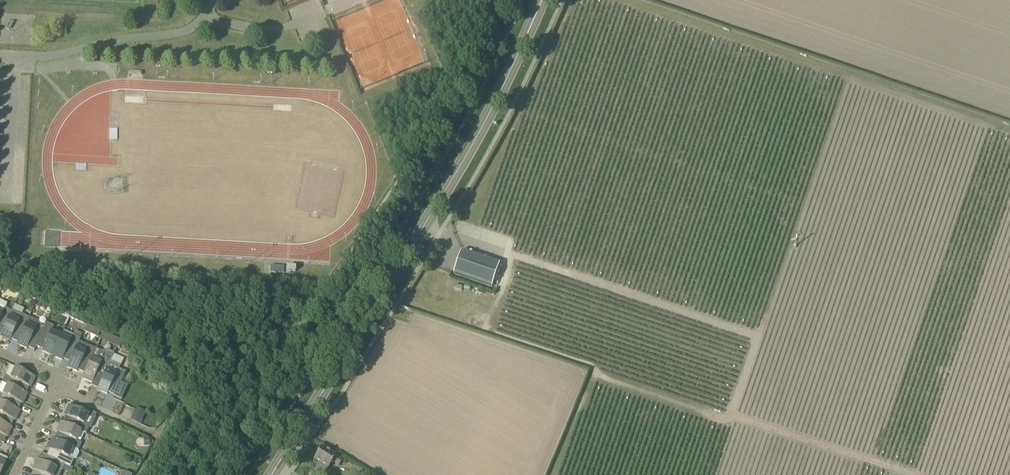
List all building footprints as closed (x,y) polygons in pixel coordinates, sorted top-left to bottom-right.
[(454,274),(493,287),(500,264),(462,251),(454,274)] [(26,296),(20,293),(18,299),(24,301),(26,296)] [(11,312),(0,307),(0,322),(5,325),(11,312)] [(12,310),(11,312),(5,325),(0,336),(10,340),(15,329),(22,332),(29,317),(12,310)] [(41,336),(45,327),(39,324),(38,321),(29,317),(22,332),(17,343),(27,348),(31,340),(37,343),(33,351),(34,351),(41,336)] [(45,327),(41,336),(47,339),(42,351),(52,355),(61,336),(51,332),(54,326),(46,323),(45,327)] [(84,332),(90,334),(93,328),(87,325),(84,332)] [(101,338),(118,346),(121,340),(104,331),(101,338)] [(78,342),(80,338),(73,335),(71,340),(61,336),(52,355),(62,360),(67,349),(74,351),(78,342)] [(92,357),(94,353),(95,349),(88,346),(78,342),(74,351),(67,366),(77,371),(82,360),(89,363),(92,357)] [(113,354),(110,360),(121,364),(124,357),(113,354)] [(105,358),(103,357),(101,362),(92,357),(89,363),(82,378),(92,382),(97,371),(104,374),(106,370),(111,361),(105,358)] [(119,369),(121,365),(111,361),(106,370),(104,374),(97,389),(107,394),(113,382),(119,385),(114,396),(114,397),(117,391),(124,394),(128,385),(121,382),(125,372),(119,369)] [(30,387),(35,377),(10,365),(2,383),(7,385),(27,394),(27,393),(17,389),(20,383),(30,387)] [(27,394),(7,385),(2,394),(0,393),(0,402),(19,411),(16,409),(19,402),(22,404),(27,394)] [(19,411),(0,402),(0,422),(12,427),(4,423),(6,419),(3,417),(4,416),(15,421),(19,411)] [(91,426),(96,417),(69,405),(64,415),(75,421),(72,427),(80,431),(86,433),(89,426),(91,427),(91,426)] [(140,424),(145,415),(135,410),(133,409),(130,413),(133,415),(131,420),(140,424)] [(12,427),(0,422),(0,434),(7,437),(12,427)] [(76,440),(80,431),(72,427),(61,422),(56,432),(63,435),(62,437),(60,436),(58,440),(78,450),(82,443),(76,440)] [(70,467),(74,460),(77,459),(79,453),(78,450),(58,440),(54,438),(49,449),(50,449),(47,456),(65,464),(70,467)] [(314,469),(324,474),(328,468),(329,468),(332,463),(338,467),(342,460),(321,447),(314,459),(318,462),(314,469)] [(47,456),(40,453),(47,456),(45,459),(46,461),(45,463),(37,459),(32,469),(44,474),(60,474),(61,471),(65,464),(47,456)]
